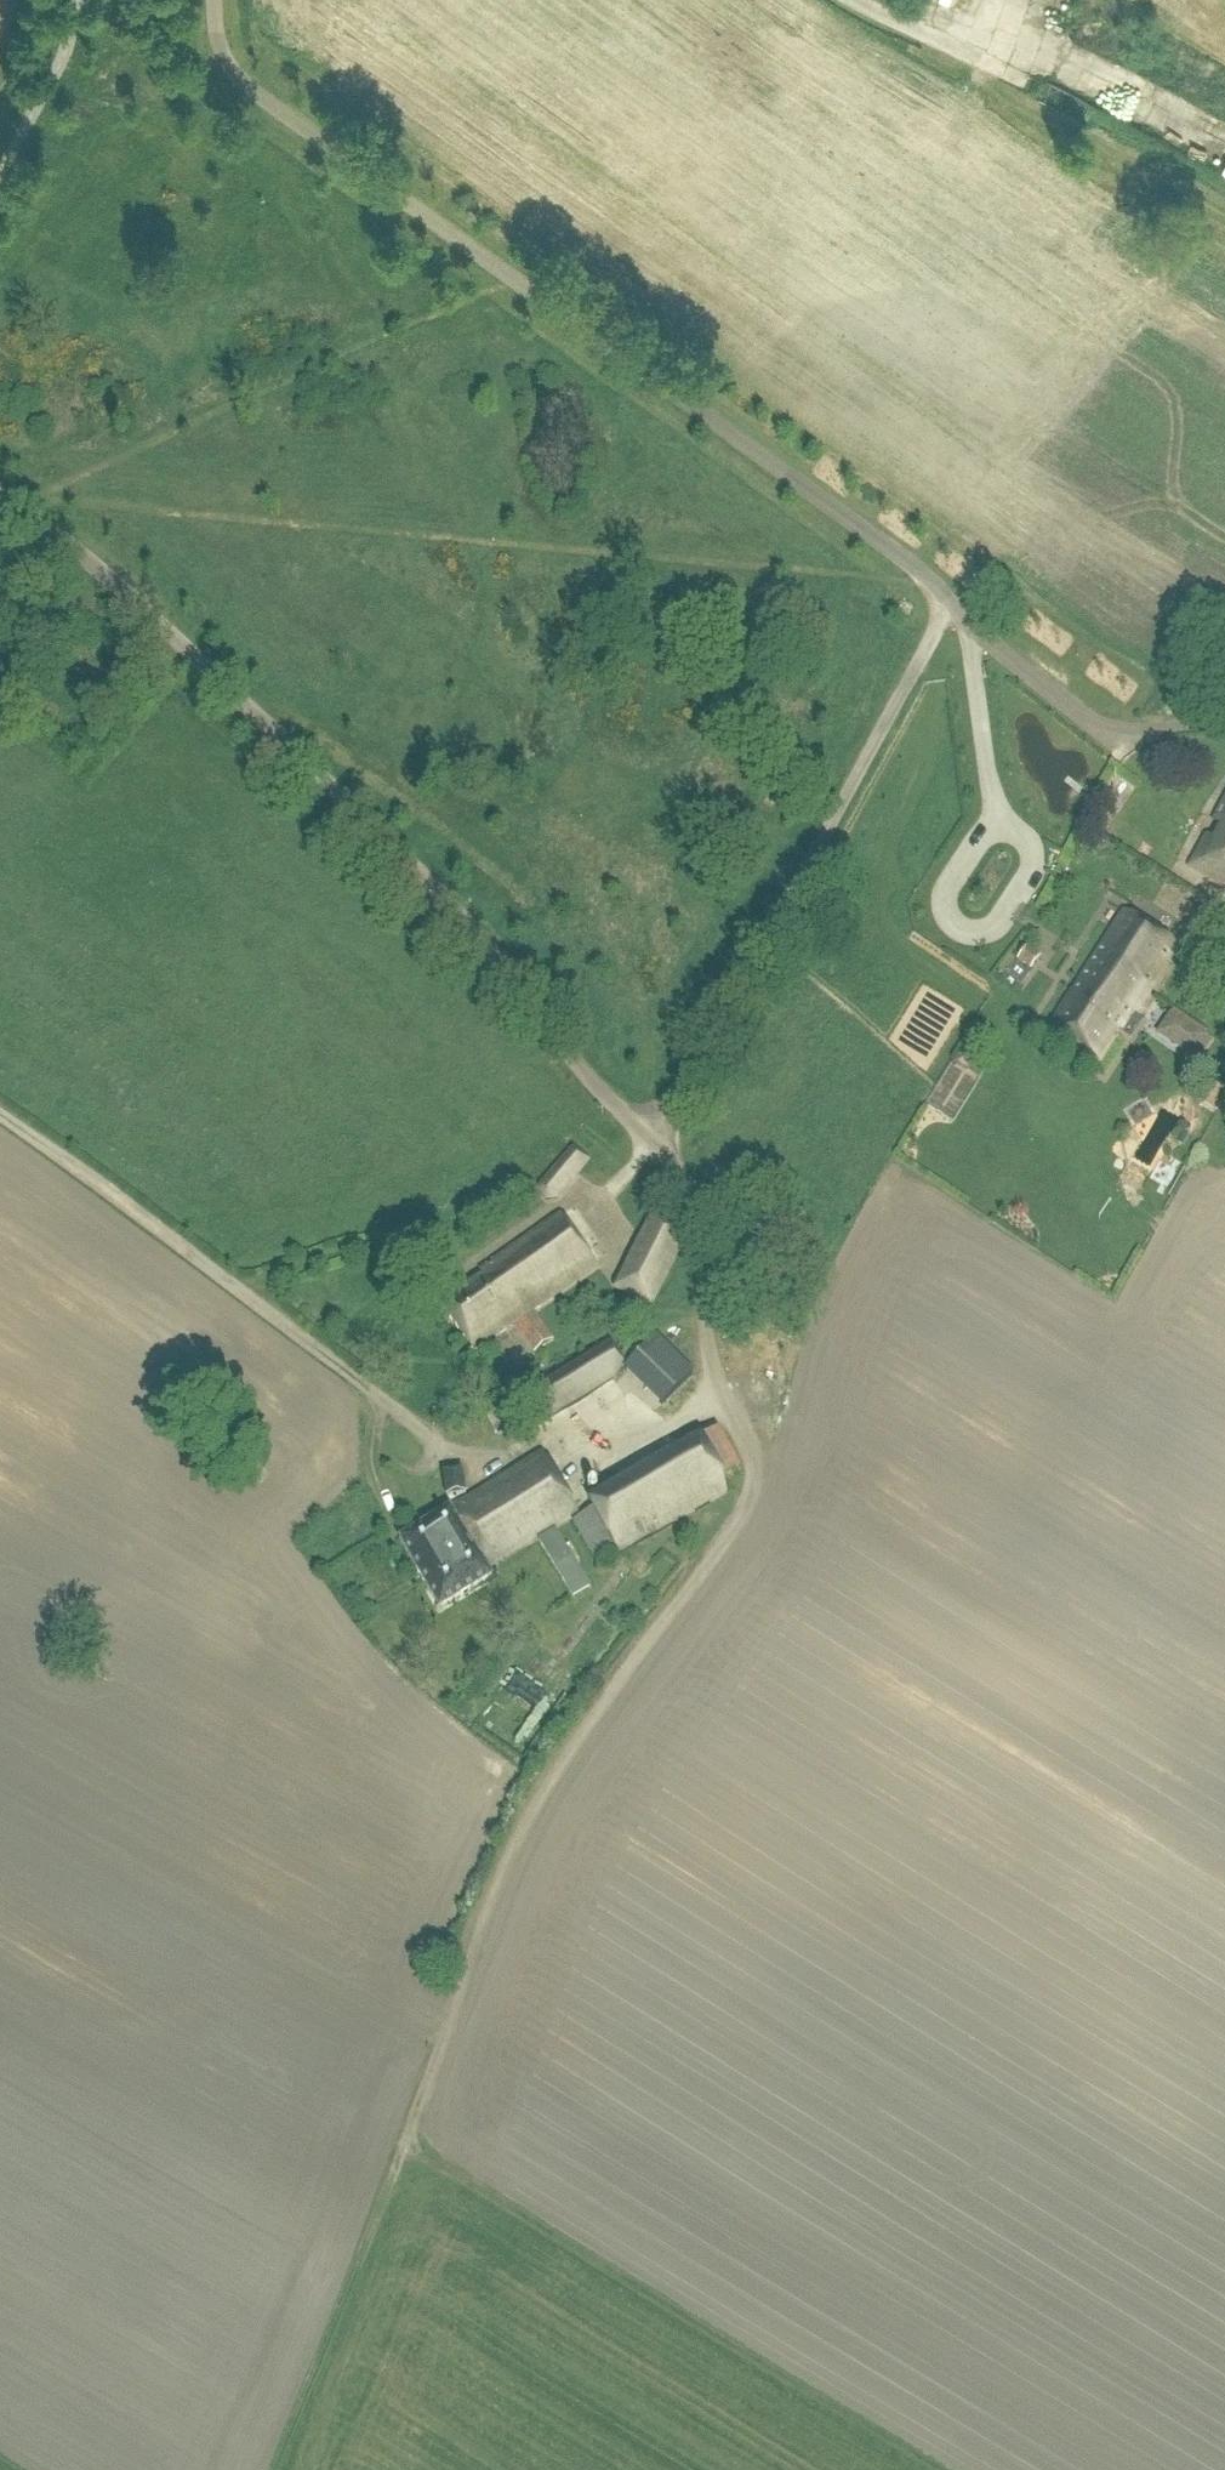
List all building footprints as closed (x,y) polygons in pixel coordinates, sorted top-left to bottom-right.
[(1190,868),(1224,887),(1224,804),(1190,868)] [(1097,1059),(1118,1028),(1121,1030),(1134,1011),(1136,1012),(1178,947),(1124,913),(1050,1028),(1097,1059)] [(1031,970),(1041,958),(1029,946),(1018,959),(1031,970)] [(555,1204),(588,1160),(571,1148),(538,1191),(555,1204)] [(655,1308),(689,1238),(653,1217),(618,1289),(655,1308)] [(534,1313),(596,1270),(561,1218),(481,1273),(483,1277),(441,1305),(476,1355),(519,1328),(537,1354),(554,1342),(534,1313)] [(616,1382),(625,1368),(611,1346),(606,1346),(520,1399),(539,1430),(616,1382)] [(619,1381),(579,1410),(588,1422),(628,1393),(619,1381)] [(495,1434),(510,1427),(502,1412),(488,1418),(495,1434)] [(619,1555),(620,1556),(726,1495),(696,1442),(588,1504),(592,1510),(572,1521),(598,1567),(619,1555)] [(488,1569),(579,1513),(543,1454),(452,1509),(451,1509),(399,1541),(441,1610),(493,1578),(488,1569)] [(446,1497),(468,1495),(464,1473),(444,1474),(446,1497)]
